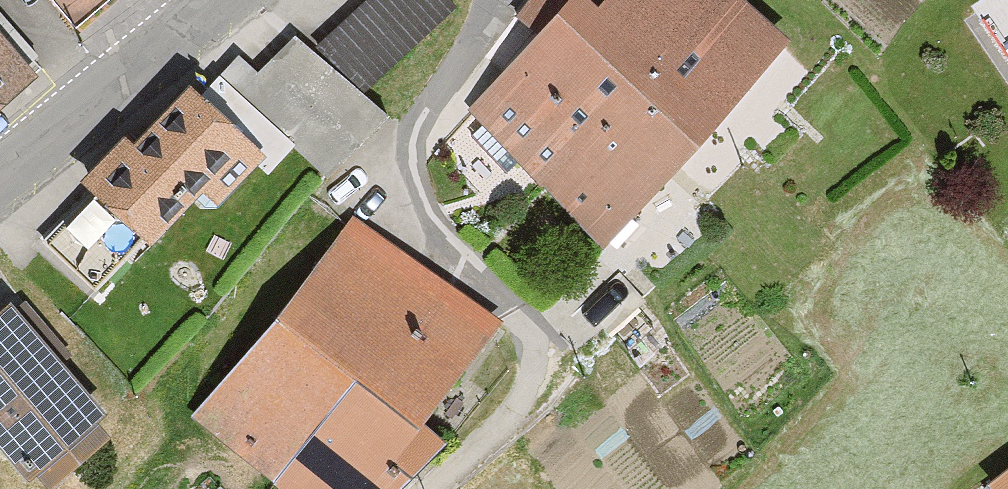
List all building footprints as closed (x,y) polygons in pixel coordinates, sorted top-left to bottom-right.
[(71,25),(103,0),(52,0),(71,25)] [(191,102),(253,166),(265,177),(289,154),(320,186),(386,122),(362,98),(454,9),(445,0),(361,0),(308,52),(290,35),(252,73),(237,58),(191,102)] [(520,177),(633,60),(587,16),(570,0),(535,0),(494,43),(509,57),(455,114),(520,177)] [(706,130),(780,53),(724,0),(602,0),(587,16),(633,60),(706,130)] [(1007,45),(1007,0),(981,0),(1007,45)] [(46,66),(0,6),(0,101),(46,66)] [(633,60),(520,177),(594,247),(706,130),(633,60)] [(34,245),(88,301),(193,200),(205,213),(253,166),(191,102),(179,90),(120,147),(115,142),(71,184),(84,197),(34,245)] [(186,417),(274,488),(388,488),(437,447),(408,423),(494,319),(349,222),(186,417)] [(0,312),(0,472),(14,488),(19,488),(95,424),(0,312)] [(984,488),(1007,488),(1007,470),(984,488)]
